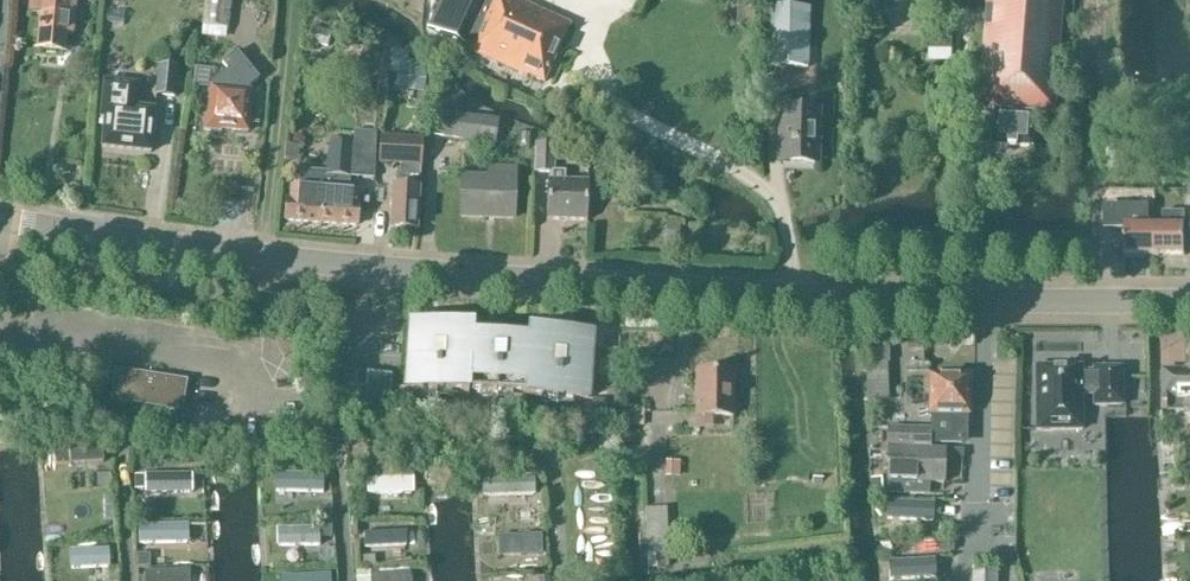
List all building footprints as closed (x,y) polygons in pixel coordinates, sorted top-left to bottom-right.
[(28,14),(38,15),(36,51),(66,54),(68,36),(74,36),(77,0),(29,0),(28,14)] [(232,1),(224,0),(206,0),(203,26),(229,29),(232,1)] [(429,29),(463,44),(464,44),(472,47),(471,50),(470,49),(469,52),(508,70),(527,77),(528,76),(545,83),(546,81),(545,80),(556,56),(557,57),(558,54),(557,54),(568,30),(569,30),(570,28),(569,28),(570,26),(554,19),(555,18),(552,17),(552,18),(535,10),(536,9),(534,8),(533,9),(517,1),(517,0),(516,0),(515,0),(514,0),(442,0),(429,29)] [(976,107),(993,109),(990,145),(1031,149),(1034,111),(1054,113),(1064,0),(985,0),(976,107)] [(809,10),(769,9),(767,68),(807,69),(809,10)] [(950,28),(928,28),(928,60),(950,60),(950,28)] [(250,92),(248,90),(259,81),(237,54),(223,65),(228,71),(214,83),(210,118),(205,117),(204,131),(220,133),(220,129),(246,131),(250,92)] [(175,98),(178,69),(159,67),(156,96),(175,98)] [(102,149),(151,153),(155,110),(135,108),(138,84),(99,81),(97,104),(106,105),(102,149)] [(498,122),(435,112),(431,136),(495,145),(498,122)] [(787,163),(815,164),(816,113),(781,112),(780,133),(787,133),(787,163)] [(422,168),(424,139),(381,137),(379,166),(401,167),(400,188),(393,188),(391,228),(417,230),(420,189),(419,189),(420,167),(422,168)] [(556,145),(535,144),(534,171),(554,172),(556,145)] [(359,147),(336,146),(334,173),(309,171),(300,178),(299,189),(290,188),(290,200),(287,200),(285,221),(357,226),(360,193),(354,193),(355,178),(357,179),(359,147)] [(462,178),(461,218),(514,219),(515,169),(490,168),(489,179),(462,178)] [(566,172),(552,172),(552,182),(549,182),(547,221),(587,222),(588,183),(566,182),(566,172)] [(1155,257),(1155,228),(1149,228),(1149,207),(1104,207),(1104,230),(1125,231),(1125,257),(1155,257)] [(1155,228),(1155,257),(1185,257),(1185,213),(1163,213),(1163,228),(1155,228)] [(593,335),(410,323),(406,389),(589,401),(593,335)] [(1122,368),(1094,369),(1094,376),(1082,376),(1082,367),(1036,367),(1036,431),(1082,431),(1082,395),(1094,395),(1094,407),(1122,407),(1122,368)] [(1186,370),(1186,371),(1164,371),(1164,401),(1186,401),(1186,416),(1189,416),(1189,370),(1186,370)] [(182,381),(120,372),(116,402),(178,411),(182,381)] [(392,375),(332,372),(331,403),(390,406),(392,375)] [(697,417),(733,417),(733,372),(697,372),(697,417)] [(968,416),(968,377),(930,377),(930,415),(932,415),(932,444),(962,444),(965,431),(965,416),(968,416)] [(100,394),(89,393),(87,403),(98,405),(100,394)] [(944,484),(945,451),(930,450),(930,430),(888,429),(887,482),(889,482),(888,495),(929,496),(929,483),(944,484)] [(669,569),(667,509),(646,509),(648,570),(669,569)] [(939,575),(938,557),(892,558),(893,576),(939,575)] [(972,580),(998,580),(998,573),(972,572),(972,580)]
